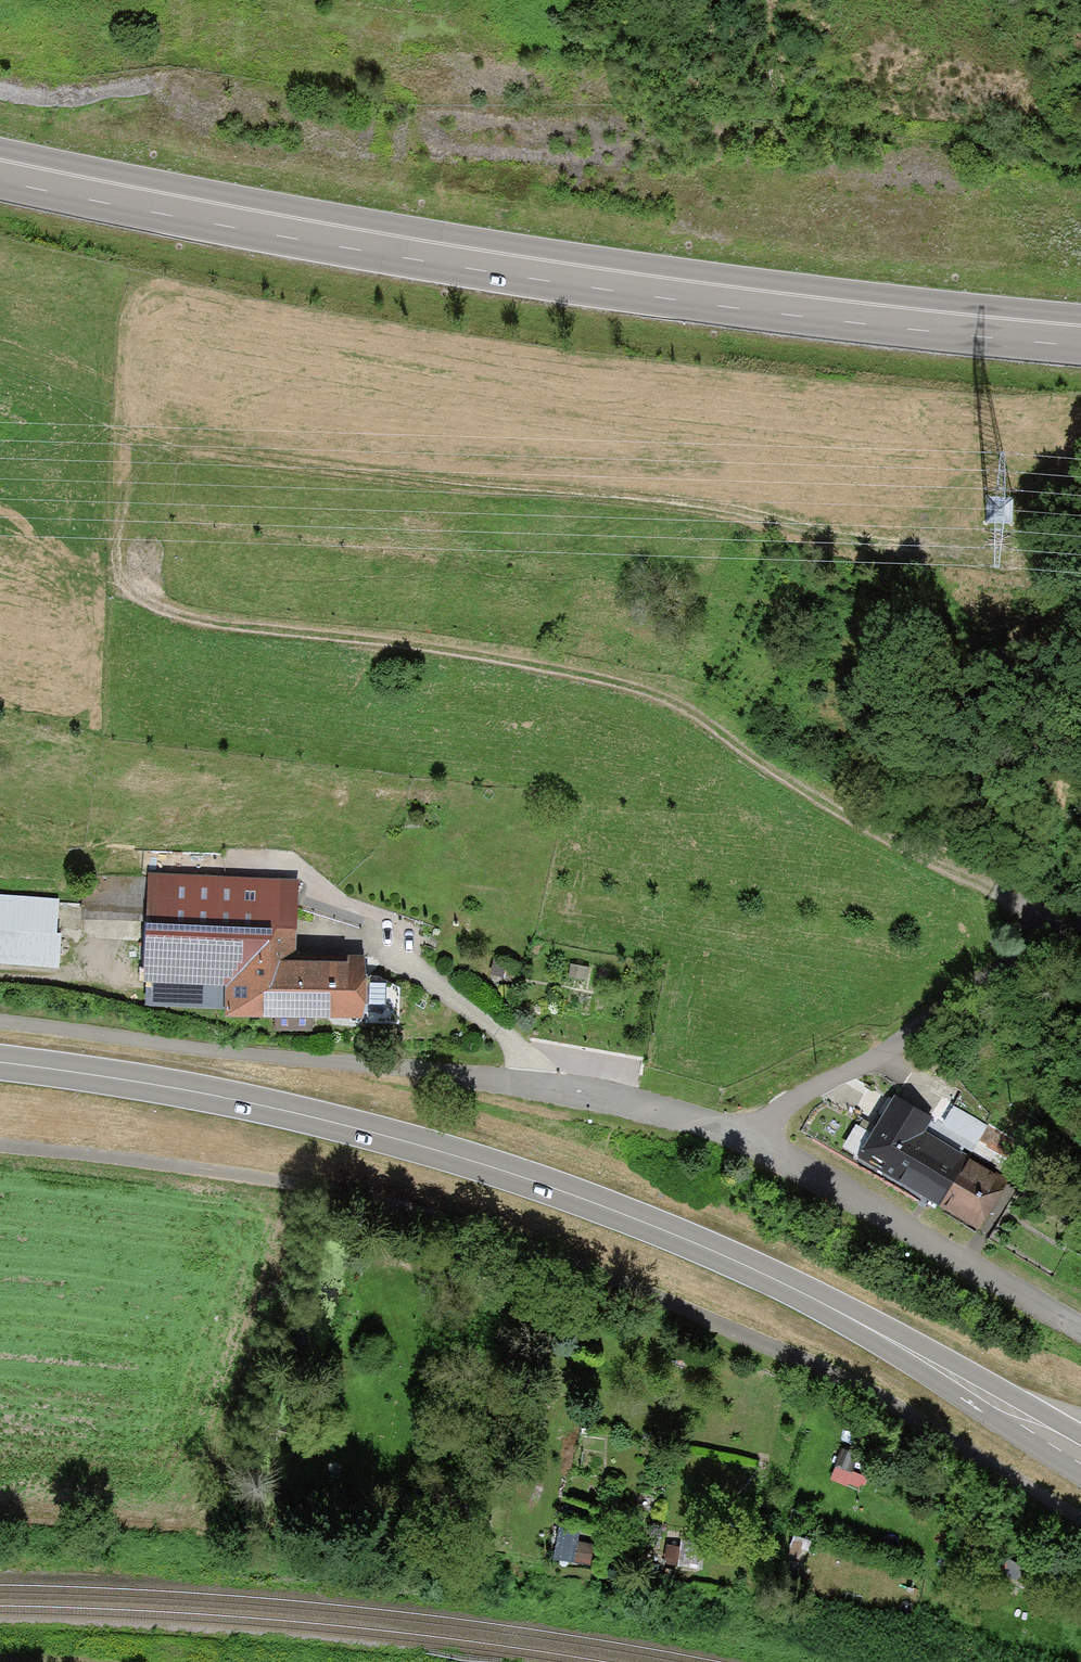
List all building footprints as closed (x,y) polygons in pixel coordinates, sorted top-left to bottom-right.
[(301,871),(151,870),(150,979),(239,980),(239,1014),(361,1015),(361,949),(301,949),(301,871)] [(0,899),(0,968),(55,971),(59,903),(0,899)] [(962,1164),(920,1137),(930,1121),(893,1097),(852,1161),(931,1212),(962,1164)] [(960,1123),(952,1143),(979,1155),(988,1135),(960,1123)] [(962,1164),(931,1212),(971,1237),(1002,1189),(962,1164)]
